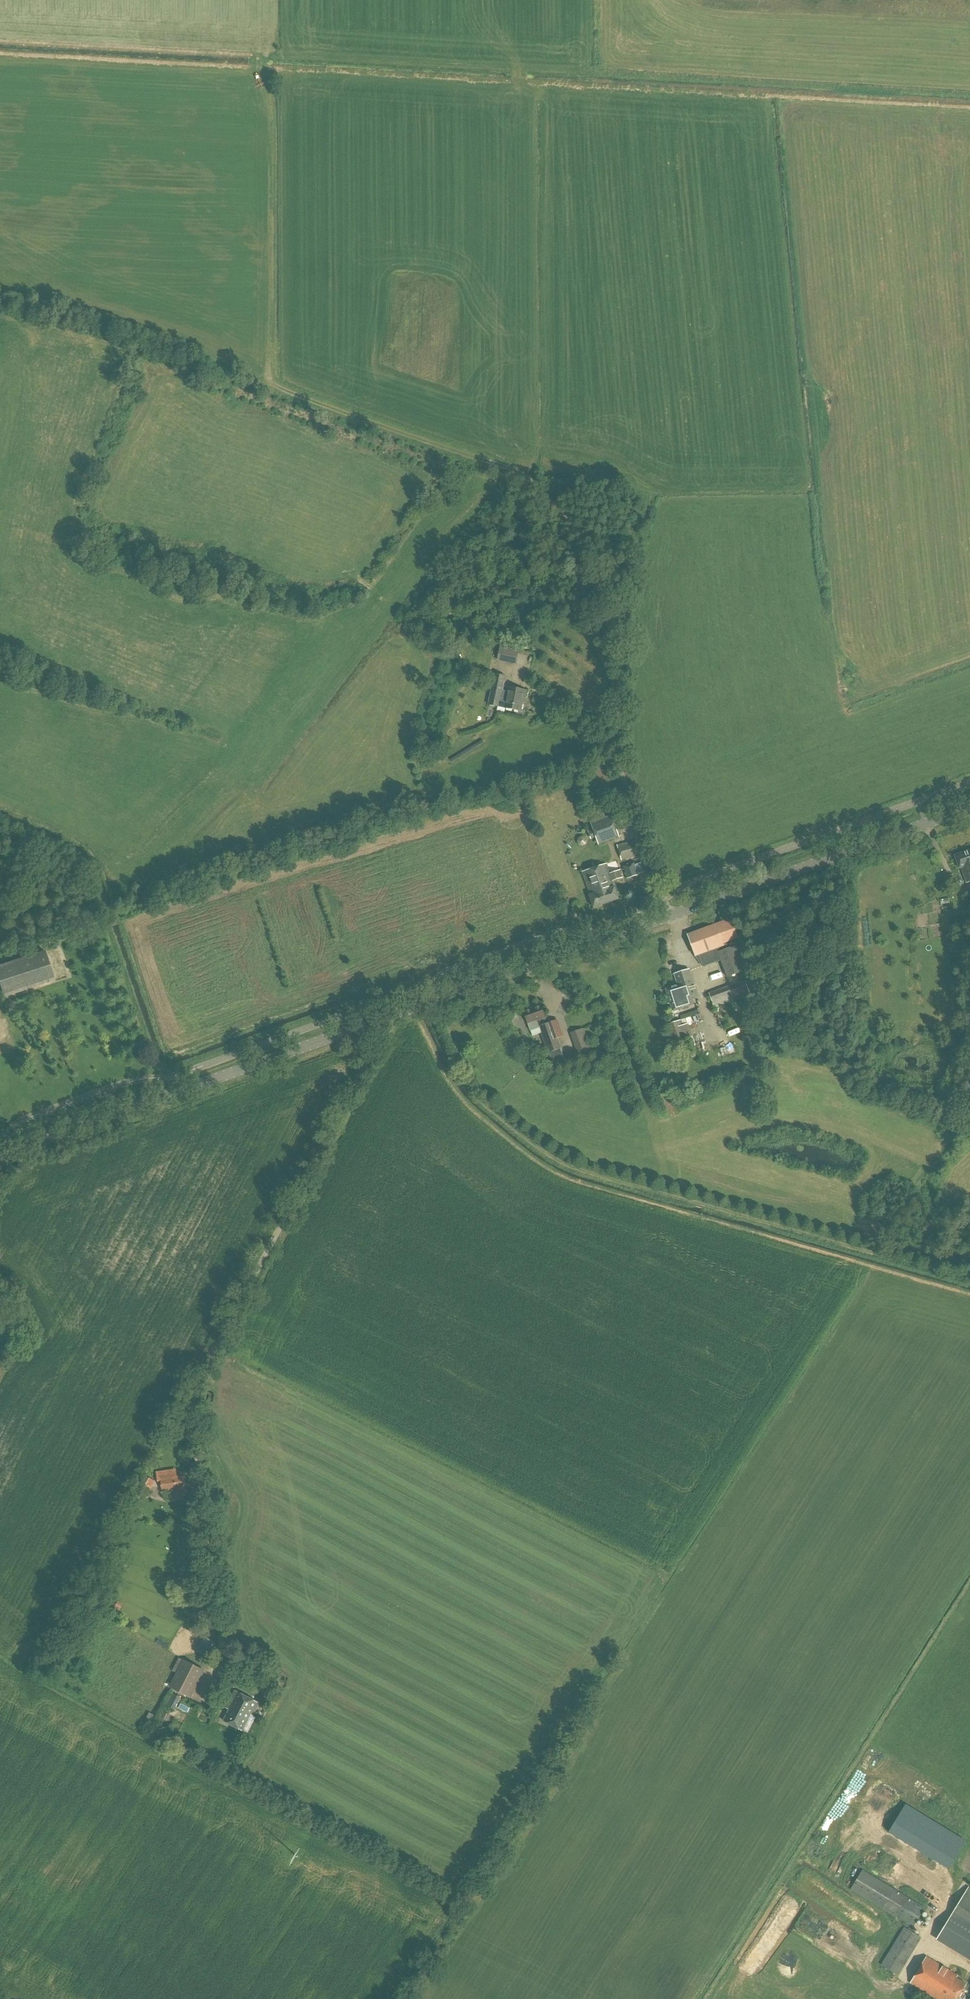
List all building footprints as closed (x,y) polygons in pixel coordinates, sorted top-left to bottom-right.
[(516,665),(520,649),(500,645),(497,661),(516,665)] [(508,692),(502,691),(505,677),(494,675),(488,705),(499,707),(501,697),(507,698),(505,708),(520,711),(523,698),(524,699),(526,691),(509,687),(508,692)] [(598,845),(620,837),(612,815),(590,823),(598,845)] [(629,835),(640,833),(639,826),(628,829),(629,835)] [(621,859),(640,855),(636,841),(617,846),(621,859)] [(954,855),(959,868),(961,868),(967,883),(969,882),(969,850),(954,855)] [(628,878),(638,875),(634,863),(623,866),(628,878)] [(611,873),(607,864),(583,872),(591,895),(589,895),(594,908),(619,899),(614,887),(612,882),(623,878),(621,869),(611,873)] [(731,919),(687,935),(695,956),(698,955),(704,969),(722,963),(727,977),(750,969),(731,919)] [(54,981),(44,951),(0,966),(0,986),(4,997),(54,981)] [(693,1005),(692,999),(698,997),(689,970),(674,974),(678,986),(666,989),(668,997),(666,998),(668,1004),(670,1003),(673,1011),(693,1005)] [(761,987),(757,976),(745,981),(745,980),(709,993),(714,1009),(751,996),(749,992),(761,987)] [(545,1024),(543,1019),(545,1018),(540,1005),(524,1011),(531,1030),(533,1036),(542,1033),(552,1062),(564,1058),(560,1049),(557,1039),(564,1036),(558,1019),(551,1022),(545,1024)] [(672,1042),(684,1038),(682,1033),(685,1032),(681,1019),(666,1024),(672,1042)] [(177,1477),(176,1469),(156,1471),(157,1483),(161,1482),(163,1491),(175,1489),(176,1495),(185,1494),(185,1488),(183,1476),(177,1477)] [(145,1500),(155,1481),(144,1475),(134,1494),(145,1500)] [(195,1649),(206,1654),(209,1649),(198,1643),(195,1649)] [(184,1660),(170,1687),(191,1697),(204,1671),(184,1660)] [(253,1716),(259,1703),(236,1691),(227,1708),(229,1710),(224,1721),(242,1731),(251,1715),(253,1716)] [(169,1721),(171,1716),(163,1712),(161,1717),(169,1721)] [(842,1806),(836,1813),(845,1819),(850,1812),(842,1806)] [(913,1927),(918,1918),(925,1908),(863,1870),(851,1889),(913,1927)] [(952,1915),(943,1929),(936,1941),(956,1954),(969,1962),(969,1888),(969,1887),(952,1915)] [(898,1975),(921,1937),(904,1927),(881,1965),(898,1975)] [(966,1984),(956,1977),(957,1975),(926,1956),(910,1983),(937,1998),(957,1998),(966,1984)]
